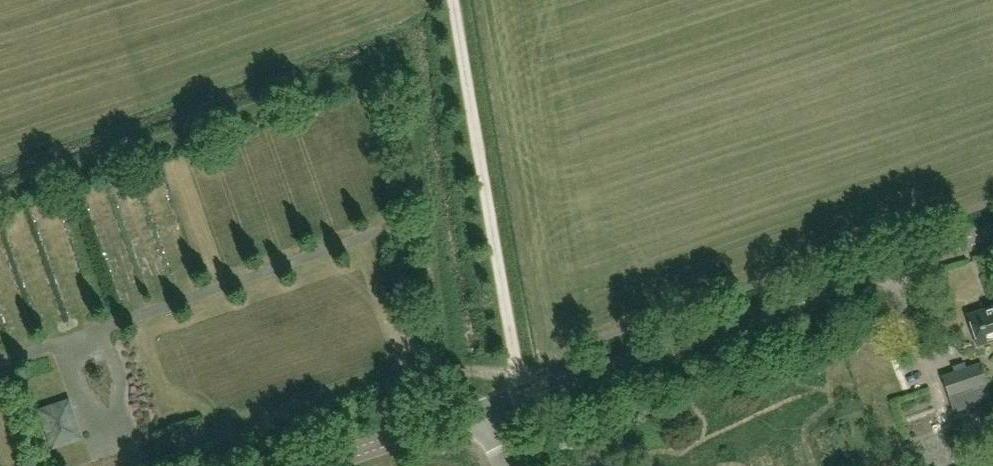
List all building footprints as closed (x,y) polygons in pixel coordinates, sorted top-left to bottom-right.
[(969,319),(980,349),(992,344),(992,310),(969,319)] [(942,378),(954,412),(992,400),(986,384),(987,384),(980,365),(966,370),(964,365),(953,369),(955,374),(942,378)] [(45,414),(55,443),(76,436),(66,407),(45,414)] [(969,455),(963,437),(949,442),(958,465),(971,461),(969,455)]
